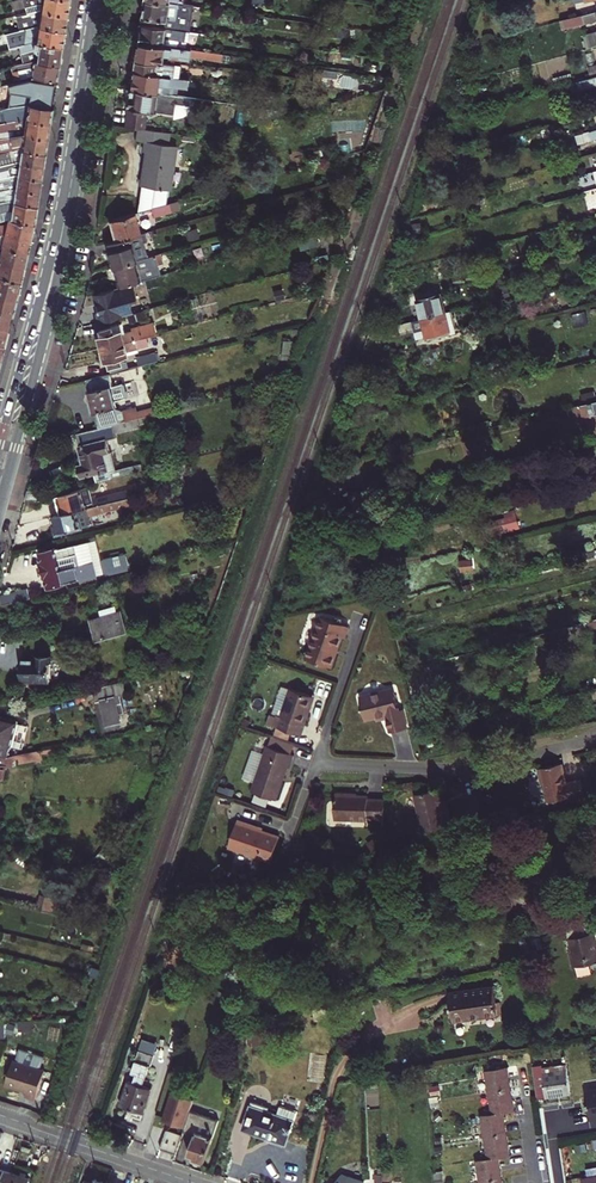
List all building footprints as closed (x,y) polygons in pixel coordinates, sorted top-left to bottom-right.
[(26,13),(39,10),(67,13),(68,6),(69,0),(19,0),(12,2),(14,10),(25,7),(26,13)] [(195,6),(182,4),(150,0),(144,0),(140,24),(186,31),(187,21),(181,20),(183,11),(194,12),(195,6)] [(38,25),(64,29),(66,19),(67,13),(39,10),(26,13),(15,16),(19,30),(25,28),(38,25)] [(582,15),(585,23),(595,20),(595,11),(582,15)] [(585,23),(582,15),(564,20),(566,28),(585,23)] [(184,41),(186,31),(140,24),(138,41),(163,45),(178,47),(179,40),(184,41)] [(63,37),(64,29),(38,25),(25,28),(24,37),(6,42),(8,48),(14,46),(19,45),(36,41),(62,45),(63,37)] [(595,46),(595,32),(582,36),(586,49),(595,46)] [(36,41),(19,45),(21,51),(23,63),(33,60),(59,65),(60,55),(62,45),(36,41)] [(229,63),(230,55),(163,45),(138,41),(134,41),(133,47),(136,48),(135,58),(162,62),(163,53),(170,54),(191,57),(229,63)] [(307,64),(312,58),(304,52),(300,58),(307,64)] [(162,62),(135,58),(133,71),(178,78),(180,65),(162,62)] [(33,60),(23,63),(0,68),(0,75),(13,72),(15,78),(21,77),(21,78),(30,77),(56,81),(57,73),(59,65),(33,60)] [(589,74),(595,73),(595,65),(588,66),(589,74)] [(338,70),(325,68),(324,75),(337,77),(338,70)] [(172,86),(188,89),(189,79),(178,78),(133,71),(130,89),(157,93),(158,84),(172,86)] [(577,83),(579,90),(595,85),(595,77),(577,83)] [(29,79),(18,81),(17,90),(11,92),(9,107),(19,105),(28,103),(52,107),(54,95),(56,84),(29,79)] [(157,93),(171,95),(172,86),(158,84),(157,93)] [(146,111),(174,115),(175,103),(191,106),(195,106),(196,99),(171,95),(157,93),(130,89),(126,126),(138,128),(144,129),(146,111)] [(50,122),(51,114),(52,107),(28,103),(19,105),(9,107),(0,109),(0,123),(25,119),(50,122)] [(174,115),(173,119),(183,117),(186,115),(191,106),(175,103),(174,115)] [(272,110),(259,108),(257,117),(270,119),(272,110)] [(10,136),(22,133),(47,137),(49,129),(50,122),(25,119),(0,123),(0,138),(10,136)] [(169,190),(176,145),(168,144),(169,133),(144,129),(138,128),(137,141),(145,142),(143,152),(146,152),(141,186),(169,190)] [(10,136),(10,143),(0,146),(0,154),(20,148),(45,152),(46,147),(47,141),(47,137),(22,133),(10,136)] [(45,152),(20,148),(0,154),(0,166),(16,161),(43,166),(44,159),(45,152)] [(41,178),(42,172),(43,166),(16,161),(0,166),(0,178),(4,177),(15,174),(41,178)] [(13,187),(39,191),(40,185),(41,178),(15,174),(4,177),(6,183),(0,185),(0,190),(13,187)] [(37,205),(38,198),(39,191),(13,187),(0,190),(0,197),(4,196),(5,201),(6,200),(37,205)] [(5,201),(0,202),(0,221),(8,219),(34,223),(35,214),(37,205),(6,200),(5,201)] [(169,204),(172,212),(180,210),(178,201),(169,204)] [(172,212),(169,204),(152,208),(154,217),(172,212)] [(110,220),(116,241),(140,234),(136,217),(140,216),(138,212),(110,220)] [(300,219),(303,228),(311,226),(309,217),(300,219)] [(31,237),(32,230),(34,223),(8,219),(7,224),(0,225),(0,234),(3,233),(31,237)] [(420,223),(412,224),(413,233),(420,232),(420,223)] [(199,238),(197,229),(186,232),(188,241),(199,238)] [(147,240),(145,232),(140,234),(116,241),(109,242),(113,255),(109,255),(112,266),(135,260),(132,245),(147,240)] [(1,246),(28,252),(29,245),(31,237),(3,233),(0,234),(0,247),(1,246)] [(496,253),(494,245),(479,249),(482,257),(496,253)] [(25,266),(26,259),(28,252),(1,246),(0,247),(0,261),(25,266)] [(155,255),(158,265),(163,263),(161,253),(155,255)] [(112,266),(106,268),(108,278),(115,276),(118,288),(133,284),(161,276),(158,265),(155,255),(135,260),(112,266)] [(21,282),(23,274),(25,266),(0,261),(0,276),(21,282)] [(17,299),(19,290),(21,282),(0,276),(0,295),(17,299)] [(137,299),(133,284),(118,288),(94,294),(99,312),(96,313),(99,322),(108,320),(128,315),(133,313),(130,301),(137,299)] [(423,319),(446,313),(441,294),(439,295),(438,291),(419,296),(420,300),(418,301),(423,319)] [(13,315),(15,307),(17,299),(0,295),(0,312),(13,315)] [(144,318),(142,311),(133,313),(128,315),(129,322),(144,318)] [(411,322),(412,329),(414,329),(417,340),(427,337),(428,341),(455,333),(457,332),(451,311),(446,313),(423,319),(411,322)] [(0,312),(0,327),(9,329),(11,322),(13,315),(0,312)] [(398,325),(397,319),(389,322),(390,328),(398,325)] [(96,337),(99,349),(146,337),(156,334),(153,321),(130,327),(131,331),(124,333),(121,323),(110,326),(108,320),(99,322),(94,323),(96,331),(98,331),(100,336),(96,337)] [(411,322),(400,325),(401,332),(412,329),(411,322)] [(5,345),(7,337),(9,329),(0,327),(0,343),(5,345)] [(146,337),(99,349),(102,361),(106,360),(107,366),(120,362),(119,356),(126,354),(125,351),(137,348),(148,345),(146,337)] [(291,360),(293,342),(285,341),(283,359),(291,360)] [(147,363),(157,361),(155,353),(139,357),(142,365),(147,363)] [(120,362),(107,366),(110,373),(111,373),(126,369),(128,369),(126,361),(120,362)] [(149,370),(147,363),(142,365),(138,366),(128,369),(126,369),(128,376),(149,370)] [(87,379),(89,392),(94,414),(95,413),(99,428),(121,423),(116,401),(127,399),(124,383),(114,386),(111,373),(110,373),(87,379)] [(595,400),(594,393),(582,396),(583,403),(595,400)] [(583,418),(595,415),(595,402),(580,406),(583,418)] [(183,413),(182,407),(170,410),(171,416),(183,413)] [(124,411),(126,421),(154,414),(152,409),(138,413),(137,408),(124,411)] [(117,471),(112,453),(110,453),(107,440),(117,437),(116,434),(141,428),(140,425),(172,417),(171,416),(170,410),(154,414),(126,421),(121,423),(99,428),(78,433),(81,445),(79,445),(84,463),(81,464),(84,476),(96,473),(98,482),(142,471),(141,466),(117,471)] [(263,432),(266,441),(277,438),(275,430),(263,432)] [(264,445),(262,454),(271,457),(274,448),(264,445)] [(267,466),(258,464),(248,487),(248,492),(257,490),(267,466)] [(60,506),(62,515),(120,500),(133,497),(153,492),(152,487),(136,491),(136,489),(92,501),(89,488),(57,496),(60,506)] [(46,501),(48,499),(48,491),(29,490),(26,501),(46,501)] [(133,497),(120,500),(122,506),(135,503),(133,497)] [(58,516),(54,517),(55,524),(53,524),(55,532),(57,532),(58,533),(82,527),(90,525),(87,516),(122,507),(122,506),(120,500),(62,515),(58,516)] [(501,532),(518,528),(514,512),(504,514),(505,520),(499,521),(501,532)] [(97,540),(90,542),(98,576),(105,574),(103,563),(97,540)] [(81,580),(98,576),(90,542),(60,549),(60,548),(41,552),(44,564),(42,566),(39,566),(41,575),(44,575),(46,576),(49,587),(81,580)] [(105,560),(103,563),(105,574),(130,568),(127,554),(105,560)] [(460,562),(461,570),(471,569),(470,561),(460,562)] [(98,576),(81,580),(83,586),(99,582),(98,576)] [(31,599),(28,589),(0,596),(0,606),(31,599)] [(103,617),(116,613),(115,608),(102,612),(103,617)] [(126,627),(122,611),(116,613),(103,617),(91,620),(94,633),(126,627)] [(321,616),(306,658),(331,667),(335,658),(342,637),(345,638),(349,626),(321,616)] [(97,640),(127,631),(126,627),(94,633),(97,640)] [(35,681),(50,681),(51,658),(38,657),(38,660),(27,660),(27,667),(22,667),(22,680),(28,680),(27,686),(35,686),(35,681)] [(183,676),(194,674),(196,666),(182,669),(183,676)] [(127,695),(124,682),(94,690),(97,702),(103,701),(108,725),(120,723),(119,715),(125,713),(123,704),(117,705),(115,698),(125,695),(127,695)] [(326,682),(321,695),(329,698),(334,684),(326,682)] [(311,696),(291,689),(281,717),(278,716),(277,717),(271,715),(268,724),(277,727),(292,732),(298,734),(302,724),(305,725),(309,714),(306,712),(311,696)] [(394,689),(360,698),(365,720),(373,718),(386,715),(390,732),(407,728),(403,710),(399,711),(394,689)] [(129,712),(125,695),(115,698),(117,705),(123,704),(125,713),(129,712)] [(311,696),(306,712),(309,714),(315,697),(311,696)] [(122,728),(120,723),(108,725),(103,701),(97,702),(104,732),(122,728)] [(9,757),(12,746),(23,749),(29,727),(17,724),(18,722),(0,718),(0,754),(9,757)] [(292,732),(277,727),(274,737),(288,742),(292,732)] [(439,745),(436,734),(428,736),(431,748),(439,745)] [(268,746),(292,754),(295,744),(288,742),(274,737),(272,736),(268,746)] [(267,746),(251,791),(277,800),(287,771),(289,764),(291,765),(294,755),(292,754),(268,746),(267,746)] [(43,759),(41,751),(19,755),(21,763),(43,759)] [(0,754),(0,777),(4,778),(8,765),(12,766),(15,756),(9,757),(0,754)] [(567,783),(563,764),(545,767),(539,769),(542,784),(544,784),(548,802),(569,797),(570,799),(585,796),(582,780),(567,783)] [(224,793),(232,795),(235,789),(227,787),(224,793)] [(434,791),(415,795),(423,831),(451,825),(448,808),(444,809),(439,790),(434,791)] [(350,794),(336,793),(335,819),(367,820),(367,818),(384,819),(385,801),(368,800),(369,797),(353,796),(350,796),(350,794)] [(252,825),(238,820),(229,847),(271,862),(280,837),(271,834),(252,827),(252,825)] [(374,840),(367,845),(371,850),(378,845),(374,840)] [(112,855),(106,849),(97,858),(104,864),(112,855)] [(301,868),(303,860),(293,857),(291,865),(301,868)] [(60,899),(43,895),(39,909),(56,914),(60,899)] [(566,926),(569,939),(571,938),(573,951),(569,952),(572,966),(595,961),(595,919),(566,926)] [(529,957),(526,939),(520,940),(524,958),(529,957)] [(91,967),(88,974),(99,977),(104,960),(99,959),(97,969),(91,967)] [(497,1002),(494,986),(450,992),(454,1020),(498,1014),(497,1002)] [(226,1005),(239,1009),(242,1000),(229,996),(226,1005)] [(315,1021),(328,1019),(326,1008),(313,1010),(315,1021)] [(266,1031),(274,1030),(272,1018),(264,1020),(265,1023),(266,1031)] [(10,1024),(7,1032),(13,1033),(16,1025),(10,1024)] [(144,1039),(140,1051),(155,1056),(159,1043),(144,1039)] [(6,1084),(19,1089),(21,1088),(24,1089),(27,1090),(25,1096),(36,1099),(45,1071),(40,1069),(44,1057),(20,1049),(16,1061),(14,1061),(6,1084)] [(136,1110),(143,1113),(151,1089),(143,1086),(150,1066),(151,1067),(155,1056),(140,1051),(133,1073),(137,1074),(134,1083),(130,1081),(121,1105),(136,1110)] [(542,1066),(533,1067),(536,1087),(538,1099),(571,1094),(567,1065),(542,1069),(542,1066)] [(489,1093),(511,1089),(508,1067),(485,1071),(489,1093)] [(504,1113),(515,1111),(511,1089),(489,1093),(492,1114),(504,1113)] [(588,1091),(590,1103),(588,1103),(589,1105),(589,1107),(591,1106),(593,1118),(595,1117),(595,1090),(588,1091)] [(186,1128),(191,1111),(195,1100),(173,1093),(163,1121),(186,1128)] [(262,1136),(283,1143),(287,1141),(297,1112),(281,1106),(277,1115),(268,1112),(269,1108),(253,1102),(243,1129),(262,1136)] [(220,1121),(191,1111),(186,1128),(185,1131),(195,1135),(188,1154),(194,1156),(193,1159),(197,1160),(204,1163),(220,1121)] [(492,1114),(481,1116),(484,1138),(507,1134),(504,1113),(492,1114)] [(161,1149),(177,1154),(183,1136),(167,1131),(161,1149)] [(499,1158),(511,1156),(507,1134),(484,1138),(488,1159),(499,1158)] [(488,1159),(476,1161),(480,1182),(503,1179),(499,1158),(488,1159)] [(1,1171),(0,1173),(0,1182),(28,1182),(30,1179),(1,1169),(1,1171)] [(442,1171),(435,1172),(436,1182),(445,1182),(442,1171)] [(365,1182),(343,1174),(338,1181),(340,1182),(365,1182)]
